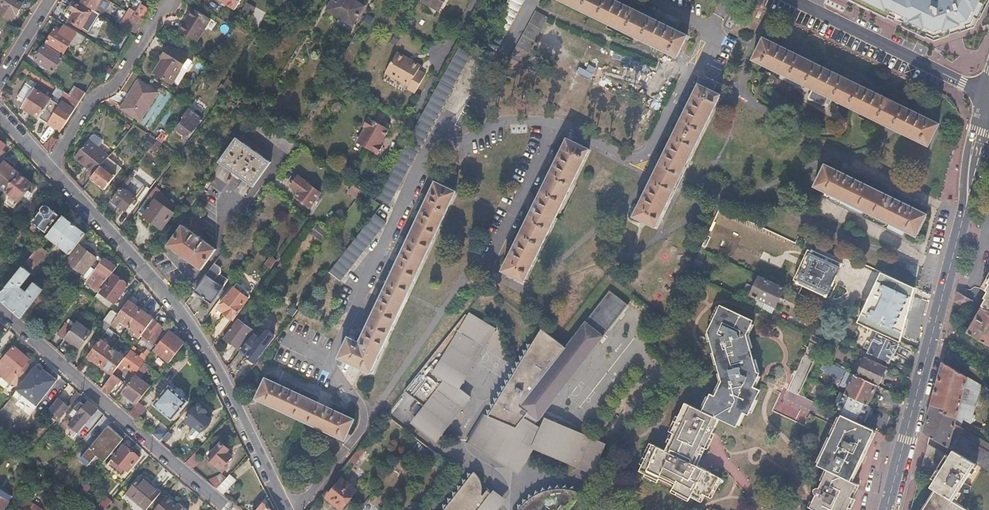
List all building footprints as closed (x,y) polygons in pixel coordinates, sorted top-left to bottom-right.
[(2,5),(0,8),(0,15),(9,21),(13,15),(16,17),(23,5),(15,0),(0,0),(0,3),(2,5)] [(235,9),(241,0),(220,0),(235,9)] [(356,0),(334,0),(328,9),(352,24),(364,5),(356,0)] [(423,1),(440,11),(447,0),(424,0),(423,1)] [(478,58),(490,65),(524,0),(509,0),(478,58)] [(679,57),(688,37),(670,28),(672,23),(668,21),(664,19),(663,23),(627,6),(629,2),(625,0),(619,0),(618,2),(614,0),(561,0),(679,57)] [(939,40),(977,26),(988,2),(988,0),(855,0),(939,40)] [(73,10),(76,13),(71,21),(82,28),(86,21),(93,25),(100,14),(93,10),(92,12),(77,2),(73,10)] [(141,4),(136,12),(134,15),(144,21),(151,10),(141,4)] [(186,22),(184,21),(179,31),(197,41),(210,19),(194,9),(186,22)] [(514,79),(548,17),(536,10),(503,72),(514,79)] [(134,15),(132,19),(125,29),(135,35),(144,21),(134,15)] [(132,19),(126,16),(120,26),(125,29),(132,19)] [(86,37),(65,24),(61,30),(57,27),(47,42),(64,53),(70,44),(73,46),(81,45),(86,37)] [(826,107),(831,98),(928,146),(939,125),(918,114),(920,110),(912,106),(909,110),(876,93),(878,89),(869,84),(867,89),(833,72),(835,68),(826,63),(823,68),(790,51),(792,47),(784,42),(782,47),(764,38),(753,60),(816,92),(812,100),(826,107)] [(935,58),(939,50),(927,43),(923,50),(935,58)] [(63,57),(45,45),(36,60),(54,72),(63,57)] [(163,58),(164,59),(156,72),(172,82),(183,66),(187,69),(192,60),(170,47),(163,58)] [(459,48),(443,77),(377,199),(390,205),(471,54),(459,48)] [(408,89),(415,93),(426,74),(419,70),(420,68),(421,66),(397,52),(385,73),(409,86),(408,89)] [(113,70),(108,67),(101,78),(106,81),(113,70)] [(158,93),(139,81),(121,110),(140,122),(158,93)] [(678,114),(683,116),(635,216),(657,227),(721,95),(713,91),(716,86),(703,84),(702,86),(699,84),(688,107),(683,104),(678,114)] [(86,92),(77,86),(71,95),(80,101),(86,92)] [(34,88),(23,107),(39,118),(40,117),(62,131),(80,101),(71,95),(66,103),(61,101),(59,99),(57,102),(34,88)] [(69,94),(67,92),(61,101),(66,103),(71,95),(69,94)] [(182,117),(185,119),(178,128),(189,136),(202,118),(188,108),(182,117)] [(364,126),(367,128),(358,142),(379,154),(384,145),(382,144),(390,129),(369,117),(364,126)] [(92,136),(88,141),(98,149),(102,143),(102,140),(96,135),(92,136)] [(270,162),(237,138),(219,162),(253,186),(270,162)] [(529,207),(534,210),(517,244),(512,241),(508,250),(513,252),(504,270),(525,281),(590,150),(568,139),(559,157),(555,155),(550,164),(555,166),(538,200),(534,197),(529,207)] [(98,149),(88,141),(75,158),(95,174),(109,157),(98,149)] [(122,167),(109,157),(95,174),(92,179),(105,189),(122,167)] [(0,167),(0,185),(7,191),(21,174),(5,161),(0,167)] [(825,191),(823,196),(903,236),(906,231),(916,236),(927,214),(905,203),(907,198),(898,194),(896,199),(858,180),(861,175),(851,170),(849,175),(826,164),(815,186),(825,191)] [(139,172),(136,169),(111,200),(126,210),(145,185),(135,177),(139,172)] [(33,185),(21,174),(7,191),(1,197),(14,208),(33,185)] [(298,177),(292,186),(300,192),(297,196),(311,206),(320,193),(298,177)] [(159,182),(139,210),(145,214),(144,216),(168,233),(180,217),(156,199),(165,186),(159,182)] [(381,286),(377,296),(381,298),(366,332),(361,330),(357,339),(349,336),(340,357),(373,372),(457,191),(435,182),(426,203),(421,200),(417,210),(421,212),(405,246),(401,244),(396,253),(401,255),(386,288),(381,286)] [(43,209),(43,210),(33,222),(35,223),(31,229),(44,240),(47,236),(60,221),(57,219),(60,215),(53,209),(51,210),(51,209),(50,208),(49,207),(47,206),(46,207),(44,208),(43,209)] [(387,222),(376,214),(330,271),(341,281),(387,222)] [(60,221),(47,236),(71,255),(87,234),(64,216),(60,221)] [(331,233),(319,224),(313,232),(325,241),(331,233)] [(4,240),(12,231),(6,226),(0,233),(0,237),(4,240)] [(215,249),(182,226),(169,245),(202,268),(215,249)] [(0,295),(0,300),(22,319),(30,309),(39,297),(44,290),(36,282),(29,290),(30,293),(29,294),(28,295),(27,294),(26,293),(24,291),(22,290),(18,288),(19,287),(19,286),(20,286),(24,285),(32,273),(31,273),(47,253),(39,246),(0,295)] [(81,247),(69,264),(83,274),(81,277),(87,282),(92,275),(96,269),(91,265),(97,258),(81,247)] [(812,249),(809,255),(816,258),(813,264),(828,271),(833,259),(812,249)] [(809,255),(803,267),(834,282),(842,263),(833,259),(828,271),(813,264),(816,258),(809,255)] [(104,258),(96,269),(92,275),(100,281),(94,289),(98,292),(117,267),(104,258)] [(63,265),(57,261),(51,269),(57,273),(63,265)] [(207,274),(208,275),(196,292),(211,303),(224,287),(223,286),(228,280),(219,274),(221,272),(220,268),(214,263),(207,274)] [(834,282),(803,267),(796,283),(826,297),(834,282)] [(880,271),(873,287),(875,292),(907,307),(912,285),(880,271)] [(128,285),(114,275),(101,293),(115,303),(128,285)] [(784,288),(760,276),(751,295),(776,307),(784,288)] [(987,283),(988,284),(984,291),(986,292),(982,299),(984,300),(981,306),(983,308),(988,311),(988,279),(987,283)] [(252,293),(238,283),(220,308),(233,318),(240,309),(252,293)] [(912,285),(907,307),(902,326),(898,341),(901,342),(916,287),(912,285)] [(873,287),(866,302),(901,317),(902,326),(907,307),(875,292),(873,287)] [(142,296),(136,291),(119,315),(111,325),(116,329),(120,324),(127,329),(129,327),(141,310),(135,305),(142,296)] [(535,425),(628,305),(611,291),(566,348),(555,338),(542,329),(489,416),(484,413),(466,442),(518,474),(533,448),(593,475),(607,444),(547,418),(541,428),(535,425)] [(964,296),(957,292),(955,302),(968,309),(973,301),(964,296)] [(47,303),(39,297),(30,309),(37,315),(47,303)] [(901,317),(866,302),(857,322),(898,341),(902,326),(901,317)] [(297,310),(292,307),(287,312),(292,316),(297,310)] [(718,307),(706,331),(723,383),(716,398),(712,396),(704,412),(737,428),(744,413),(749,415),(760,391),(754,388),(760,375),(757,373),(744,335),(750,322),(718,307)] [(983,308),(968,334),(988,347),(988,311),(983,308)] [(154,319),(141,310),(129,327),(136,332),(133,335),(139,339),(154,319)] [(472,397),(465,391),(461,388),(497,328),(468,310),(404,391),(424,405),(411,422),(436,442),(472,397)] [(119,315),(113,311),(101,327),(107,331),(109,329),(111,325),(119,315)] [(254,327),(239,316),(224,337),(229,341),(227,344),(230,347),(233,344),(238,348),(254,327)] [(162,327),(155,320),(142,336),(154,346),(161,338),(160,336),(164,331),(161,328),(162,327)] [(77,322),(72,328),(66,337),(80,348),(90,332),(77,322)] [(72,328),(67,323),(58,335),(64,340),(66,337),(72,328)] [(184,343),(169,331),(155,349),(170,361),(184,343)] [(261,340),(253,334),(240,350),(254,362),(274,337),(267,332),(261,340)] [(900,345),(877,334),(869,353),(890,362),(893,355),(895,355),(900,345)] [(113,349),(100,340),(88,357),(101,366),(113,349)] [(13,348),(0,363),(0,367),(0,376),(9,383),(28,360),(13,348)] [(125,358),(113,349),(101,366),(112,375),(125,358)] [(805,350),(788,391),(798,395),(815,354),(805,350)] [(125,358),(112,375),(101,390),(108,395),(120,380),(116,377),(125,367),(135,375),(145,362),(130,351),(125,358)] [(887,366),(866,357),(858,376),(877,386),(887,366)] [(827,381),(828,379),(848,389),(846,394),(868,405),(877,386),(858,376),(821,359),(814,374),(827,381)] [(981,385),(943,361),(932,400),(957,415),(970,423),(981,385)] [(39,369),(35,365),(26,377),(31,380),(39,369)] [(39,369),(31,380),(43,390),(37,397),(46,404),(63,381),(49,370),(46,374),(39,369)] [(150,387),(134,376),(121,393),(136,405),(138,403),(150,387)] [(264,378),(255,398),(345,440),(355,420),(292,391),(294,387),(285,383),(283,387),(264,378)] [(809,384),(805,393),(807,398),(816,403),(822,390),(809,384)] [(188,401),(169,386),(154,404),(172,419),(188,401)] [(66,406),(59,400),(51,410),(61,418),(69,409),(83,397),(77,392),(66,406)] [(839,403),(842,404),(839,412),(861,423),(869,405),(868,405),(846,394),(844,393),(839,403)] [(932,400),(931,404),(956,419),(957,415),(932,400)] [(86,406),(82,403),(71,416),(75,419),(69,426),(78,433),(98,409),(90,402),(86,406)] [(138,403),(136,405),(129,414),(136,420),(145,409),(138,403)] [(207,412),(199,404),(185,421),(193,427),(194,425),(202,431),(211,420),(204,415),(207,412)] [(670,433),(673,434),(665,452),(651,445),(640,468),(649,473),(659,478),(659,477),(674,485),(673,486),(683,492),(680,496),(689,500),(690,497),(699,502),(702,496),(709,499),(720,478),(694,465),(702,448),(705,449),(718,420),(684,404),(670,433)] [(931,404),(930,408),(955,423),(956,419),(931,404)] [(952,450),(988,472),(988,455),(959,437),(964,429),(955,423),(930,408),(923,433),(952,450)] [(872,430),(841,415),(818,465),(829,470),(850,480),(872,430)] [(202,431),(194,425),(189,432),(188,435),(189,437),(191,439),(194,440),(196,438),(202,431)] [(104,462),(123,439),(109,426),(80,459),(87,466),(96,456),(104,462)] [(18,436),(9,429),(3,436),(13,443),(18,436)] [(166,435),(160,431),(155,438),(159,443),(164,438),(166,435)] [(221,442),(208,457),(216,464),(214,465),(221,471),(232,457),(226,452),(229,449),(221,442)] [(939,471),(930,486),(968,509),(988,509),(988,472),(952,450),(948,456),(927,443),(923,461),(939,471)] [(366,450),(361,445),(340,473),(345,477),(366,450)] [(144,461),(124,446),(108,467),(127,482),(144,461)] [(640,468),(638,472),(646,476),(649,473),(640,468)] [(829,470),(820,488),(818,487),(817,487),(815,488),(814,489),(813,490),(813,492),(813,494),(814,495),(815,496),(819,498),(817,501),(832,509),(846,509),(852,500),(851,499),(858,486),(829,470)] [(444,509),(485,509),(487,508),(490,506),(491,501),(491,497),(490,492),(487,490),(483,495),(482,494),(482,492),(482,487),(481,484),(479,478),(477,475),(474,472),(444,509)] [(649,473),(646,476),(657,482),(659,478),(649,473)] [(229,474),(226,478),(216,489),(223,495),(236,480),(229,474)] [(222,475),(207,482),(216,489),(226,478),(222,475)] [(142,477),(128,494),(147,509),(149,509),(162,494),(142,477)] [(356,490),(341,478),(327,497),(342,508),(356,490)] [(919,480),(911,509),(967,509),(968,509),(930,486),(919,480)] [(673,486),(671,491),(680,496),(683,492),(673,486)] [(582,495),(579,493),(575,491),(566,490),(558,489),(549,491),(541,493),(534,497),(526,503),(523,505),(520,508),(519,509),(570,509),(582,495)] [(9,501),(0,496),(0,509),(3,509),(9,501)] [(106,497),(96,508),(98,509),(106,509),(113,503),(106,497)] [(168,498),(158,509),(186,509),(180,505),(179,507),(168,498)] [(812,509),(832,509),(817,501),(813,500),(809,508),(812,509)]
